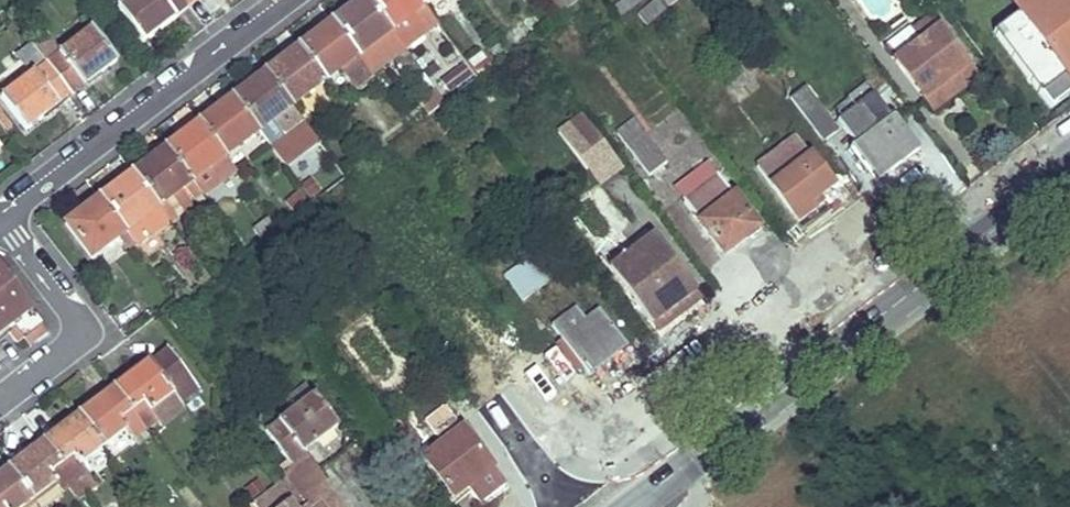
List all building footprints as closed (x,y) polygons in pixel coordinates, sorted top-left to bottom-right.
[(116,8),(141,42),(174,17),(171,13),(183,4),(181,0),(128,0),(116,8)] [(371,74),(404,49),(367,0),(361,0),(331,22),(371,74)] [(404,49),(438,24),(423,5),(420,0),(367,0),(404,49)] [(577,2),(575,0),(551,0),(561,14),(577,2)] [(656,0),(655,0),(638,15),(646,25),(664,10),(656,0)] [(993,33),(1045,101),(1069,82),(1069,0),(1037,0),(993,33)] [(187,8),(183,4),(171,13),(174,17),(187,8)] [(931,115),(979,78),(939,25),(937,27),(930,18),(913,31),(910,27),(884,47),(894,60),(892,62),(931,115)] [(371,74),(331,22),(298,47),(323,81),(342,66),(356,86),(371,74)] [(31,44),(68,92),(79,82),(83,87),(116,62),(91,28),(59,52),(45,34),(31,44)] [(55,101),(68,92),(31,44),(16,55),(31,73),(0,97),(25,131),(59,106),(55,101)] [(265,72),(290,106),(323,81),(298,47),(265,72)] [(231,98),(256,131),(285,168),(319,143),(290,106),(265,72),(231,98)] [(71,96),(83,87),(79,82),(68,92),(71,96)] [(1069,95),(1069,82),(1045,101),(1051,109),(1069,95)] [(790,98),(823,142),(838,130),(805,86),(790,98)] [(55,101),(59,106),(71,96),(68,92),(55,101)] [(871,95),(852,110),(855,115),(875,100),(871,95)] [(199,123),(223,156),(256,131),(231,98),(199,123)] [(850,149),(875,184),(918,151),(891,117),(889,119),(875,100),(855,115),(852,110),(836,122),(854,145),(850,149)] [(586,169),(608,152),(580,114),(557,132),(586,169)] [(617,133),(649,177),(666,164),(634,120),(617,133)] [(165,148),(200,195),(203,198),(236,173),(223,156),(199,123),(165,148)] [(795,135),(756,165),(797,221),(812,209),(808,203),(832,184),(795,135)] [(132,173),(157,206),(167,220),(169,222),(190,206),(179,190),(183,186),(193,199),(200,195),(165,148),(132,173)] [(896,209),(922,191),(932,206),(963,184),(939,151),(882,190),(896,209)] [(608,152),(586,169),(598,186),(621,169),(608,152)] [(723,253),(757,228),(710,164),(678,188),(686,199),(683,201),(723,253)] [(134,245),(167,220),(157,206),(132,173),(99,198),(124,232),(134,245)] [(587,196),(571,208),(594,236),(609,224),(587,196)] [(90,257),(124,232),(99,198),(65,223),(90,257)] [(274,228),(267,219),(254,229),(260,238),(274,228)] [(653,236),(609,268),(650,324),(695,291),(653,236)] [(522,300),(551,279),(532,255),(504,276),(522,300)] [(31,309),(0,268),(0,332),(31,309)] [(552,326),(588,374),(626,345),(599,310),(585,320),(576,308),(552,326)] [(21,333),(31,347),(49,333),(39,320),(21,333)] [(114,388),(145,429),(156,421),(160,425),(184,407),(180,402),(198,388),(168,349),(150,362),(149,360),(114,388)] [(265,432),(292,468),(293,469),(307,458),(302,452),(337,426),(314,396),(305,383),(283,400),(291,411),(265,432)] [(78,414),(104,446),(125,430),(132,438),(145,429),(114,388),(78,414)] [(445,406),(425,421),(443,444),(424,458),(453,496),(464,487),(478,506),(485,506),(508,490),(491,467),(445,406)] [(104,446),(78,414),(43,441),(61,465),(76,483),(88,474),(80,464),(104,446)] [(391,433),(408,456),(419,447),(420,441),(406,422),(391,433)] [(43,441),(8,467),(33,499),(55,483),(62,491),(67,488),(76,499),(84,493),(76,483),(61,465),(43,441)] [(285,477),(307,506),(343,506),(307,458),(293,469),(292,468),(282,474),(285,477)] [(33,499),(8,467),(0,474),(0,506),(23,506),(33,499)] [(285,477),(279,482),(252,502),(256,506),(307,506),(285,477)]
